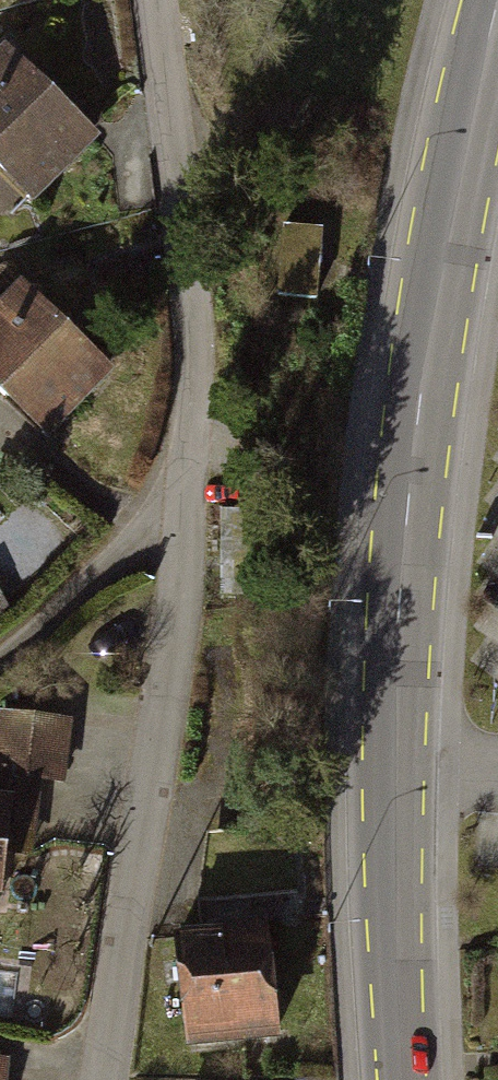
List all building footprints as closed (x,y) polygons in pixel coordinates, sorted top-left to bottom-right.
[(14,45),(0,60),(0,167),(32,196),(99,124),(14,45)] [(323,232),(288,229),(282,299),(318,301),(323,232)] [(28,280),(0,311),(0,392),(50,438),(119,364),(28,280)] [(7,708),(0,763),(0,770),(78,779),(86,718),(7,708)] [(0,795),(0,902),(20,903),(27,797),(0,795)] [(280,931),(180,944),(193,1045),(293,1033),(280,931)] [(19,1054),(0,1053),(0,1079),(17,1079),(19,1054)]
